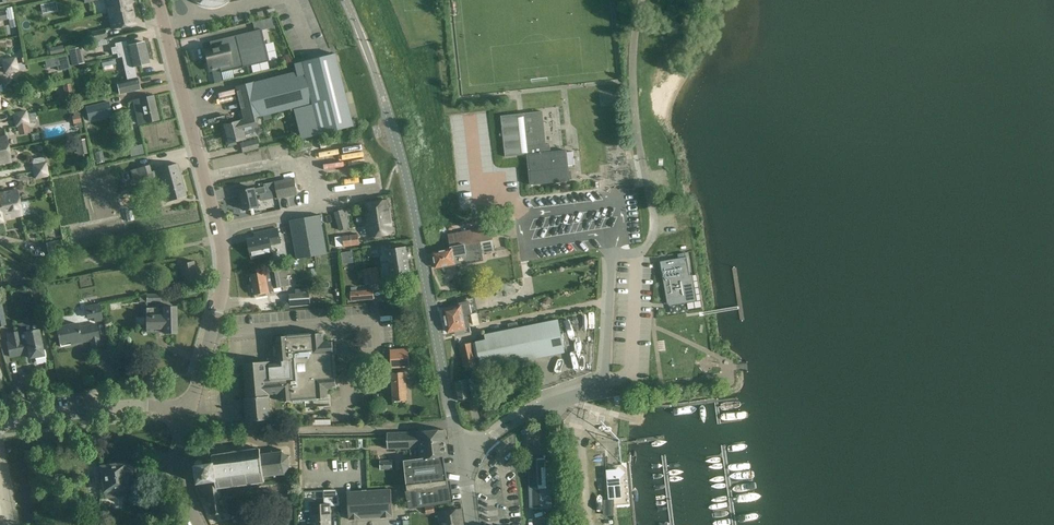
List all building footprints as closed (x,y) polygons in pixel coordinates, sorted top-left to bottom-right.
[(108,13),(132,7),(130,0),(106,0),(108,13)] [(6,8),(9,20),(16,19),(14,7),(6,8)] [(112,29),(136,23),(132,7),(108,13),(112,29)] [(91,32),(93,41),(107,37),(105,29),(91,32)] [(209,69),(219,67),(221,72),(269,60),(263,36),(261,29),(210,42),(211,49),(205,51),(209,69)] [(115,44),(115,47),(111,48),(113,54),(117,53),(118,58),(122,57),(146,51),(144,42),(127,46),(126,41),(115,44)] [(51,55),(64,52),(63,45),(49,48),(51,55)] [(81,47),(68,50),(72,66),(85,63),(81,47)] [(122,57),(127,81),(117,83),(119,94),(139,89),(137,78),(135,79),(134,71),(135,71),(134,66),(149,63),(146,51),(122,57)] [(262,115),(289,108),(290,110),(293,109),(301,139),(349,127),(359,125),(353,101),(347,103),(334,54),(294,64),(296,72),(254,82),(236,87),(244,119),(224,125),(227,135),(224,135),(227,146),(236,144),(235,141),(244,139),(242,130),(257,126),(255,117),(262,115)] [(67,55),(55,58),(57,66),(58,71),(70,68),(67,55)] [(2,60),(4,66),(17,64),(15,57),(2,60)] [(102,67),(116,65),(114,57),(100,60),(102,67)] [(5,73),(18,70),(17,64),(4,66),(5,73)] [(66,100),(73,99),(71,84),(63,85),(66,100)] [(138,124),(144,123),(159,119),(153,96),(138,99),(133,100),(138,124)] [(129,110),(126,97),(116,99),(118,103),(115,104),(117,113),(129,110)] [(108,102),(86,108),(89,120),(111,114),(108,102)] [(74,115),(72,116),(73,124),(76,124),(77,128),(83,127),(79,110),(73,111),(74,115)] [(14,120),(27,117),(26,111),(13,113),(14,120)] [(523,113),(501,116),(505,157),(527,154),(530,185),(541,184),(565,181),(570,180),(569,171),(568,166),(567,152),(567,150),(551,152),(551,144),(546,144),(543,111),(534,112),(523,113)] [(36,122),(35,116),(27,117),(14,120),(16,126),(29,124),(29,123),(36,122)] [(9,149),(6,136),(0,137),(0,151),(9,149)] [(85,139),(75,141),(77,155),(87,153),(85,139)] [(240,144),(243,152),(259,148),(257,140),(240,144)] [(130,145),(131,155),(144,154),(143,144),(130,145)] [(334,157),(358,153),(357,147),(333,151),(334,157)] [(11,162),(9,149),(0,151),(0,164),(11,162)] [(34,172),(47,169),(45,163),(32,165),(34,172)] [(186,196),(177,163),(157,169),(163,191),(166,201),(186,196)] [(130,170),(134,183),(153,178),(149,165),(130,170)] [(35,178),(48,176),(47,169),(34,172),(35,178)] [(294,178),(275,182),(264,184),(265,187),(255,189),(255,188),(240,191),(244,210),(259,207),(256,195),(277,191),(278,198),(297,194),(294,178)] [(19,202),(17,189),(0,193),(0,206),(19,202)] [(366,203),(371,237),(393,233),(388,200),(366,203)] [(3,222),(2,219),(22,215),(19,202),(0,206),(0,222),(3,222)] [(355,226),(350,209),(334,213),(339,230),(355,226)] [(297,259),(327,254),(320,215),(290,220),(297,259)] [(451,250),(433,253),(436,267),(455,264),(454,262),(457,262),(458,266),(469,263),(484,261),(482,253),(495,251),(491,227),(448,234),(451,250)] [(249,241),(252,257),(272,253),(270,244),(280,242),(277,228),(260,232),(262,238),(249,241)] [(358,234),(348,235),(343,236),(335,237),(336,247),(344,246),(360,244),(358,234)] [(48,252),(63,249),(61,240),(46,243),(48,252)] [(401,273),(410,271),(406,247),(388,250),(393,284),(403,283),(401,273)] [(678,258),(660,261),(667,304),(669,304),(669,306),(687,303),(688,310),(702,307),(697,274),(693,275),(690,275),(687,257),(686,257),(678,258)] [(184,284),(198,280),(193,261),(179,264),(184,284)] [(364,269),(366,285),(379,282),(377,267),(364,269)] [(256,295),(256,298),(270,295),(269,292),(274,291),(274,289),(289,286),(286,268),(262,272),(251,274),(255,295),(256,295)] [(187,296),(198,294),(196,288),(186,290),(187,296)] [(289,290),(290,304),(310,303),(309,288),(289,290)] [(351,293),(346,293),(347,300),(351,299),(351,300),(374,298),(374,290),(351,292),(351,293)] [(147,302),(147,304),(161,303),(161,295),(147,295),(147,297),(140,297),(140,303),(147,302)] [(290,301),(282,301),(282,309),(290,308),(290,301)] [(446,321),(450,320),(450,319),(453,319),(454,319),(455,319),(457,319),(456,315),(462,314),(463,316),(472,314),(469,301),(459,303),(460,306),(444,310),(446,321)] [(94,323),(103,321),(99,303),(85,306),(87,319),(94,318),(94,323)] [(164,333),(176,333),(175,307),(146,308),(146,328),(164,328),(164,333)] [(471,315),(473,326),(480,324),(477,313),(471,315)] [(471,327),(468,316),(463,317),(463,316),(462,314),(456,315),(457,319),(455,319),(454,319),(453,319),(450,319),(450,320),(446,321),(448,332),(471,327)] [(558,319),(552,320),(491,332),(485,334),(486,340),(475,342),(481,371),(527,362),(565,353),(564,346),(560,326),(558,319)] [(90,340),(92,348),(100,346),(96,325),(77,329),(77,325),(56,329),(57,334),(57,337),(58,337),(60,346),(90,340)] [(7,334),(9,342),(7,342),(8,346),(10,357),(25,354),(25,352),(28,351),(30,358),(35,357),(35,359),(46,357),(44,350),(43,350),(39,329),(33,330),(33,329),(30,330),(31,331),(25,332),(25,333),(20,334),(19,331),(7,334)] [(270,361),(244,363),(247,398),(245,398),(247,421),(272,419),(270,394),(280,393),(281,394),(282,402),(293,401),(293,402),(317,400),(317,399),(328,398),(328,390),(329,389),(337,388),(336,376),(337,376),(335,353),(334,353),(333,341),(325,342),(324,341),(323,333),(311,334),(311,333),(288,335),(288,336),(276,337),(278,362),(279,361),(279,367),(270,368),(270,361)] [(477,368),(476,365),(477,364),(473,343),(460,345),(464,367),(464,366),(465,371),(477,368)] [(391,351),(392,369),(409,367),(408,350),(391,351)] [(380,378),(389,378),(389,367),(379,367),(380,378)] [(394,401),(408,400),(406,372),(392,373),(394,401)] [(457,400),(460,400),(472,397),(480,395),(476,378),(468,379),(453,382),(457,400)] [(383,420),(388,417),(381,407),(376,411),(383,420)] [(422,459),(444,456),(448,456),(445,430),(408,432),(387,433),(387,444),(387,449),(410,448),(410,446),(420,446),(422,459)] [(260,448),(212,455),(213,462),(215,462),(217,481),(204,483),(205,490),(220,488),(265,482),(264,476),(274,475),(275,477),(276,477),(276,475),(284,474),(285,476),(286,475),(285,473),(290,467),(292,467),(292,466),(290,466),(289,458),(291,457),(290,456),(288,457),(282,452),(283,450),(282,449),(281,452),(261,455),(260,448)] [(528,458),(530,489),(530,509),(553,508),(551,467),(546,467),(545,458),(545,455),(543,456),(543,458),(528,458)] [(409,509),(451,502),(444,456),(422,459),(404,461),(407,491),(406,491),(409,509)] [(198,484),(204,483),(217,481),(215,462),(213,462),(204,464),(204,462),(203,461),(203,460),(202,460),(202,459),(201,459),(200,459),(199,459),(198,460),(197,461),(197,462),(197,463),(197,465),(196,465),(198,484)] [(391,460),(380,461),(381,469),(392,468),(391,460)] [(125,463),(100,467),(104,491),(128,488),(126,476),(137,474),(136,463),(125,465),(125,463)] [(607,480),(609,500),(623,499),(622,478),(626,473),(619,468),(617,470),(609,471),(609,479),(607,480)] [(220,488),(205,490),(206,500),(209,500),(212,515),(225,513),(223,497),(222,498),(220,488)] [(391,489),(348,492),(349,519),(350,519),(350,520),(361,519),(361,518),(382,517),(382,518),(392,517),(392,516),(393,516),(391,489)] [(310,494),(301,495),(302,512),(310,512),(310,494)] [(603,516),(613,516),(614,501),(603,501),(603,516)] [(312,505),(313,524),(331,524),(330,504),(312,505)] [(434,506),(424,507),(426,514),(435,512),(434,506)] [(439,512),(441,524),(463,524),(461,509),(439,512)] [(81,515),(83,524),(103,524),(99,511),(81,515)]
